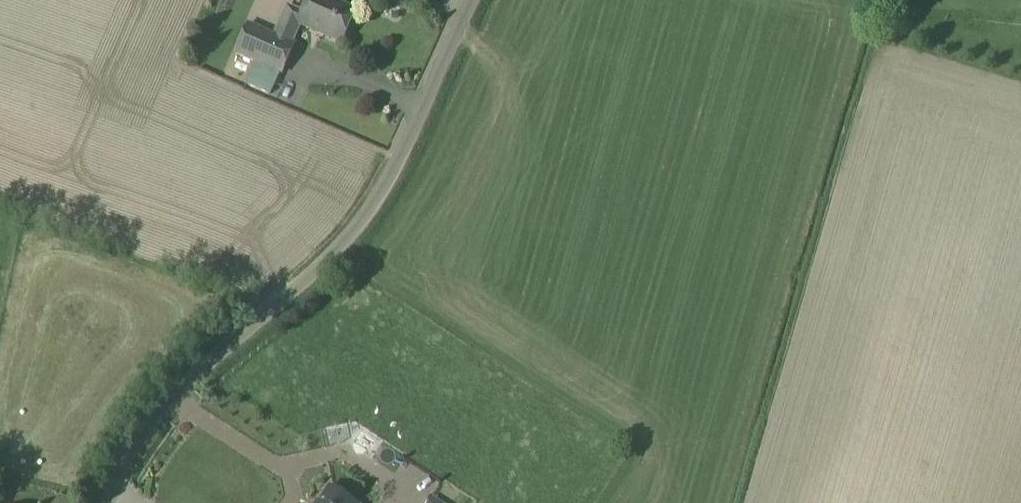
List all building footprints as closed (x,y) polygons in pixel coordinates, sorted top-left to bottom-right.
[(241,10),(243,0),(222,0),(221,7),(241,10)] [(238,58),(257,66),(247,88),(269,98),(279,76),(281,77),(295,45),(292,44),(300,25),(343,44),(356,12),(329,0),(310,0),(303,15),(288,8),(275,36),(251,26),(238,58)] [(329,489),(320,502),(351,502),(329,489)]
